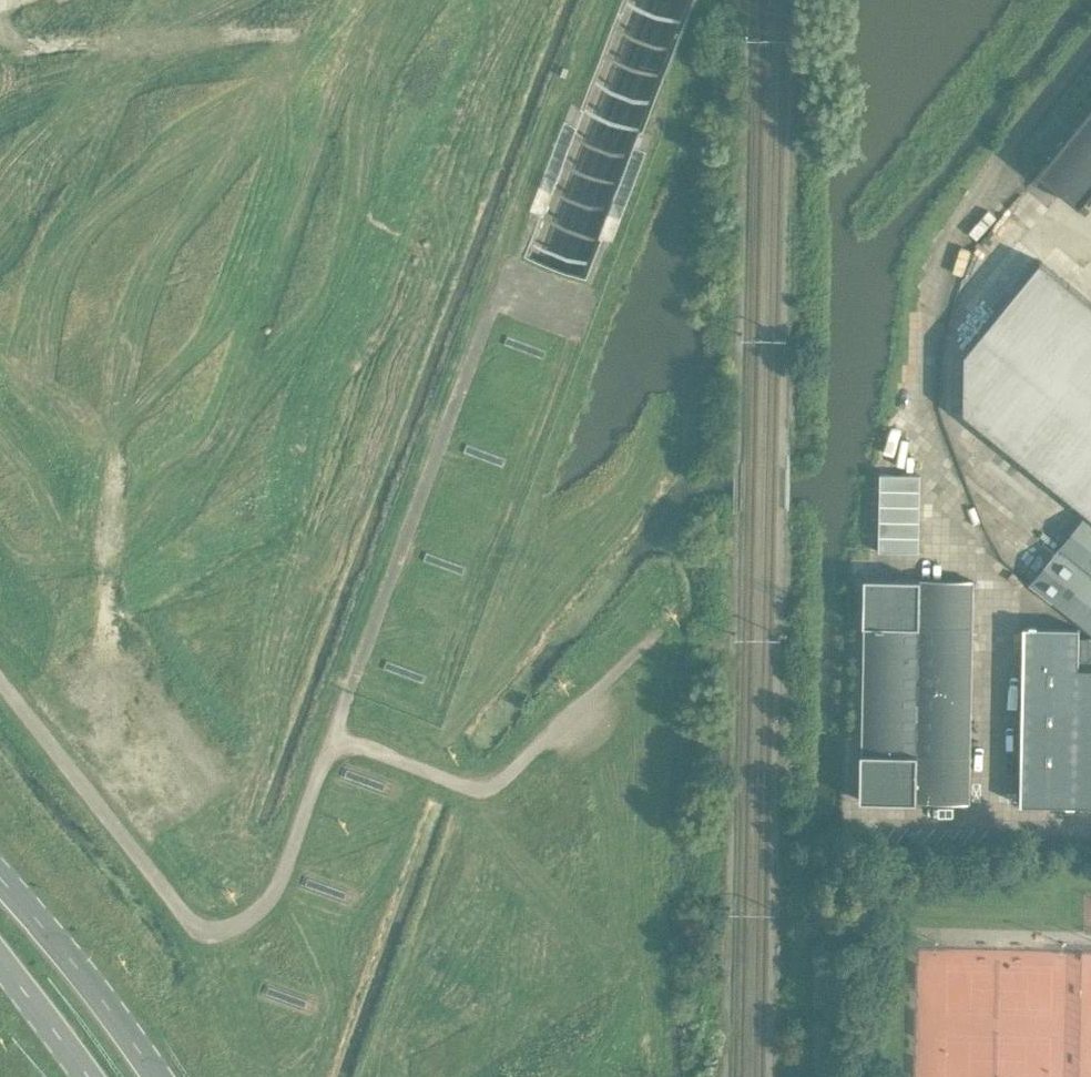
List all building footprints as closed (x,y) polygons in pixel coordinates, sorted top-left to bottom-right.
[(587,174),(580,192),(552,266),(550,265),(544,263),(537,260),(533,259),(531,258),(551,205),(581,128),(585,117),(603,71),(630,0),(625,0),(599,69),(583,110),(581,116),(577,127),(547,204),(527,257),(525,261),(532,263),(542,267),(565,275),(581,281),(583,277),(611,204),(637,137),(644,119),(675,37),(689,0),(685,0),(671,36),(640,117),(633,135),(607,202),(579,276),(577,275),(573,273),(570,272),(560,269),(558,268),(578,216),(593,177),(587,174)] [(1038,171),(1079,205),(1080,204),(1086,209),(1090,202),(1090,106),(1038,171)] [(1079,316),(1064,303),(1076,289),(1059,275),(1056,278),(1037,263),(965,353),(964,411),(1088,512),(1058,550),(1029,585),(1090,634),(1090,302),(1079,316)] [(510,461),(462,443),(459,451),(507,469),(510,461)] [(968,807),(973,582),(919,582),(862,582),(861,631),(860,755),(858,804),(913,805),(968,807)] [(1079,669),(1080,628),(1023,627),(1022,714),(1020,803),(1090,804),(1090,669),(1079,669)] [(379,667),(421,683),(425,674),(382,658),(379,667)] [(352,894),(302,876),(299,884),(349,902),(352,894)]
